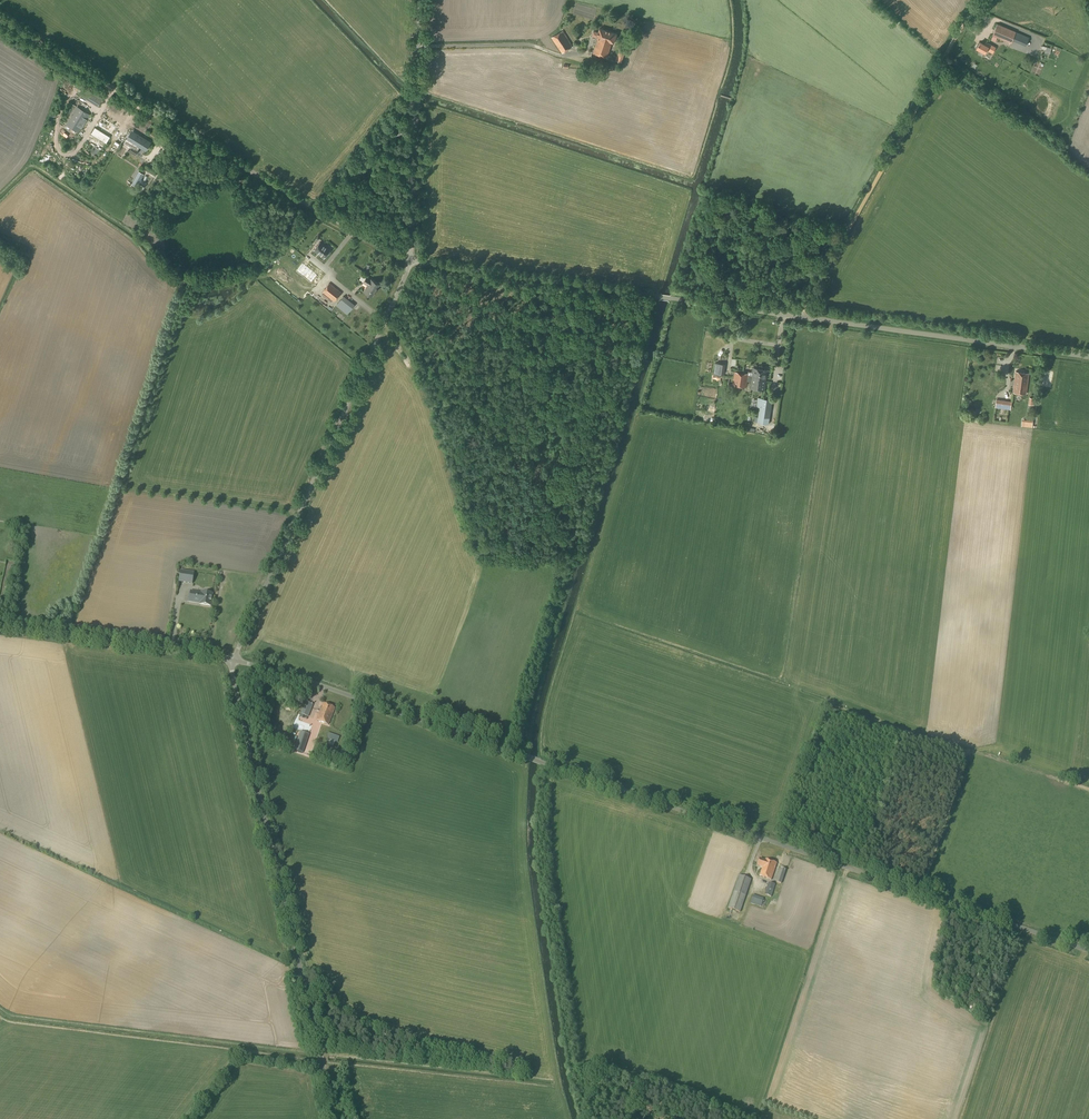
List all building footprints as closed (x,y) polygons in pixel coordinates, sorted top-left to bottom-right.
[(1025,45),(1028,37),(997,24),(993,35),(1011,43),(1013,40),(1014,40),(1014,41),(1025,45)] [(614,43),(617,34),(600,28),(598,32),(594,31),(592,35),(597,37),(594,44),(596,45),(593,53),(607,57),(612,42),(614,43)] [(562,53),(573,46),(563,31),(552,37),(562,53)] [(986,42),(984,44),(980,42),(977,48),(985,53),(987,50),(992,53),(996,47),(986,42)] [(622,62),(625,52),(619,51),(616,61),(622,62)] [(93,93),(88,100),(98,106),(102,99),(93,93)] [(118,128),(125,116),(109,106),(97,123),(109,131),(113,125),(118,128)] [(89,114),(77,107),(67,124),(78,131),(89,114)] [(110,137),(95,128),(91,134),(106,143),(110,137)] [(150,143),(143,138),(136,134),(131,142),(135,144),(132,148),(132,147),(129,151),(135,155),(138,151),(137,151),(139,147),(145,151),(150,143)] [(323,258),(330,250),(320,242),(313,250),(323,258)] [(371,280),(366,277),(363,282),(367,285),(364,291),(372,296),(379,284),(371,279),(371,280)] [(334,301),(341,292),(329,283),(322,292),(334,301)] [(343,296),(336,305),(347,314),(354,305),(343,296)] [(720,367),(720,363),(716,363),(714,373),(723,374),(724,367),(720,367)] [(745,376),(753,377),(766,379),(767,370),(754,368),(754,369),(753,368),(753,372),(754,372),(753,376),(751,376),(752,375),(748,374),(748,373),(735,371),(734,378),(745,379),(745,376)] [(1026,394),(1029,373),(1016,371),(1013,392),(1026,394)] [(766,379),(753,377),(745,376),(745,379),(734,378),(733,385),(746,387),(747,381),(752,382),(751,388),(764,390),(766,379)] [(757,397),(756,406),(756,407),(759,407),(757,423),(769,424),(772,400),(757,397)] [(1011,410),(1012,401),(996,399),(995,408),(1011,410)] [(194,573),(190,572),(181,571),(179,582),(192,584),(194,573)] [(200,604),(210,606),(212,594),(202,592),(202,593),(191,591),(189,602),(196,603),(196,602),(200,603),(200,604)] [(308,717),(313,704),(305,701),(300,714),(308,717)] [(323,703),(316,720),(322,722),(328,725),(335,708),(329,706),(323,703)] [(285,726),(289,735),(294,732),(290,724),(285,726)] [(294,750),(303,754),(309,734),(300,731),(298,737),(297,742),(294,750)] [(338,742),(340,737),(329,733),(327,739),(330,740),(328,745),(333,747),(335,742),(338,742)] [(767,864),(769,860),(765,859),(765,860),(760,858),(758,865),(763,867),(763,866),(766,867),(767,864)] [(771,880),(777,863),(769,860),(767,864),(766,867),(763,866),(763,867),(760,876),(771,880)] [(782,884),(786,870),(781,868),(776,882),(782,884)] [(740,912),(745,896),(751,880),(739,876),(728,908),(740,912)] [(771,897),(775,884),(769,882),(765,895),(771,897)] [(761,907),(764,898),(753,895),(750,903),(761,907)]
